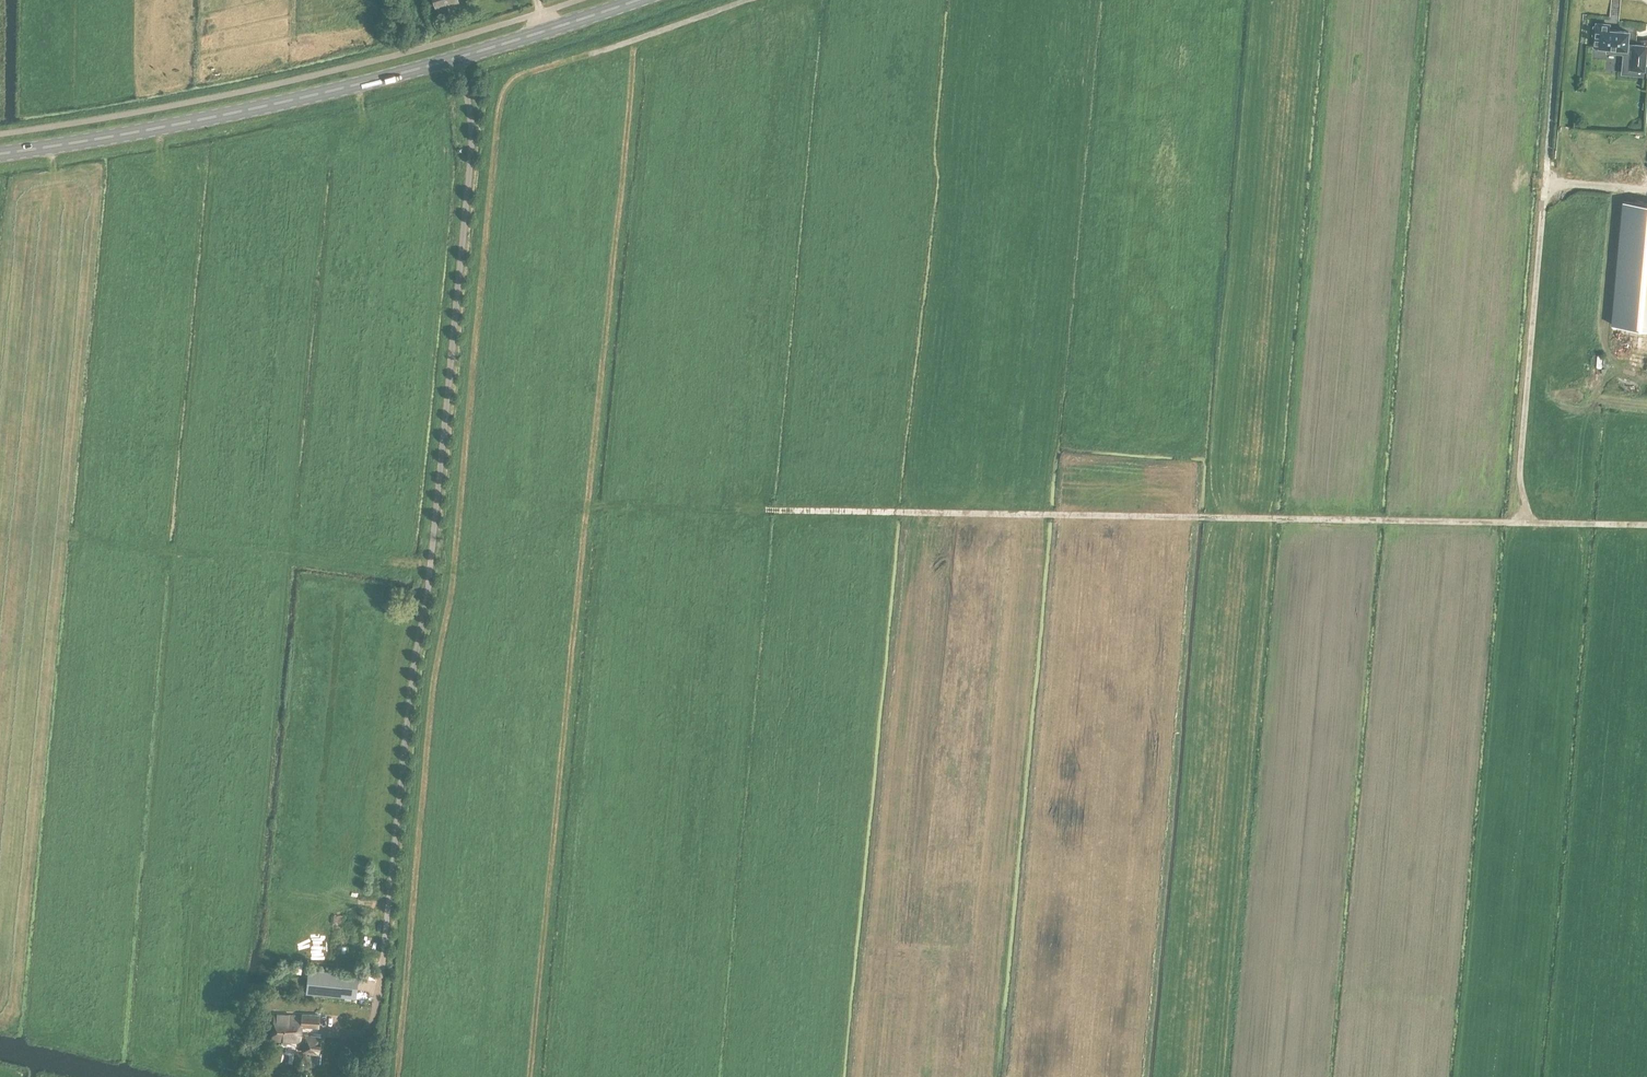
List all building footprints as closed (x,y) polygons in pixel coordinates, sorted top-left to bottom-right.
[(435,8),(458,1),(458,0),(433,0),(435,8)] [(1594,45),(1627,48),(1628,32),(1609,30),(1609,25),(1596,24),(1596,26),(1594,26),(1593,36),(1595,36),(1594,45)] [(1632,69),(1644,70),(1646,46),(1634,45),(1632,69)] [(1646,328),(1646,203),(1623,200),(1611,325),(1646,328)] [(308,970),(306,993),(356,998),(358,975),(308,970)] [(281,1041),(300,1041),(301,1027),(318,1027),(319,1015),(307,1015),(307,1016),(274,1014),(272,1040),(281,1041)] [(305,1035),(302,1051),(318,1054),(321,1037),(305,1035)]
